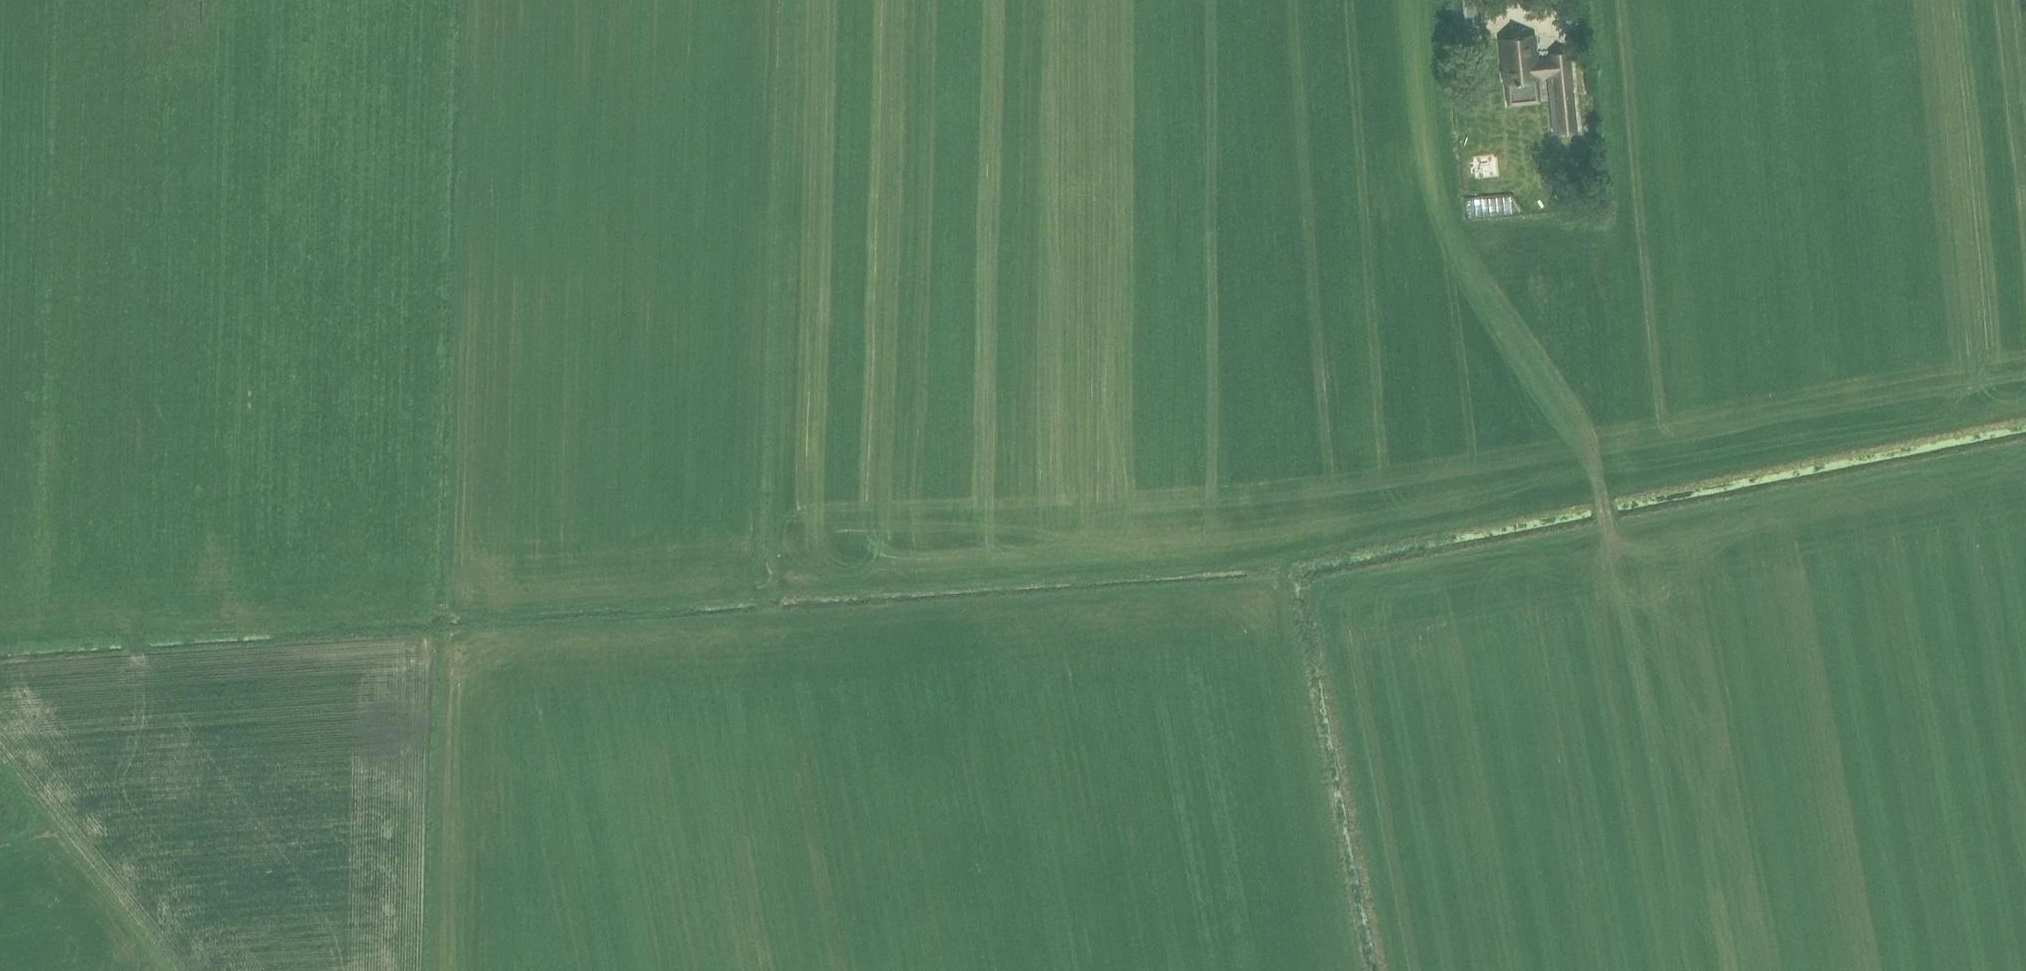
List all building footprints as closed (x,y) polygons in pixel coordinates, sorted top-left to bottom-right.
[(1477,17),(1475,0),(1453,0),(1455,19),(1477,17)] [(1537,58),(1534,35),(1501,39),(1505,81),(1507,106),(1541,103),(1538,76),(1548,75),(1553,133),(1576,130),(1572,90),(1568,52),(1551,53),(1552,57),(1537,58)]
